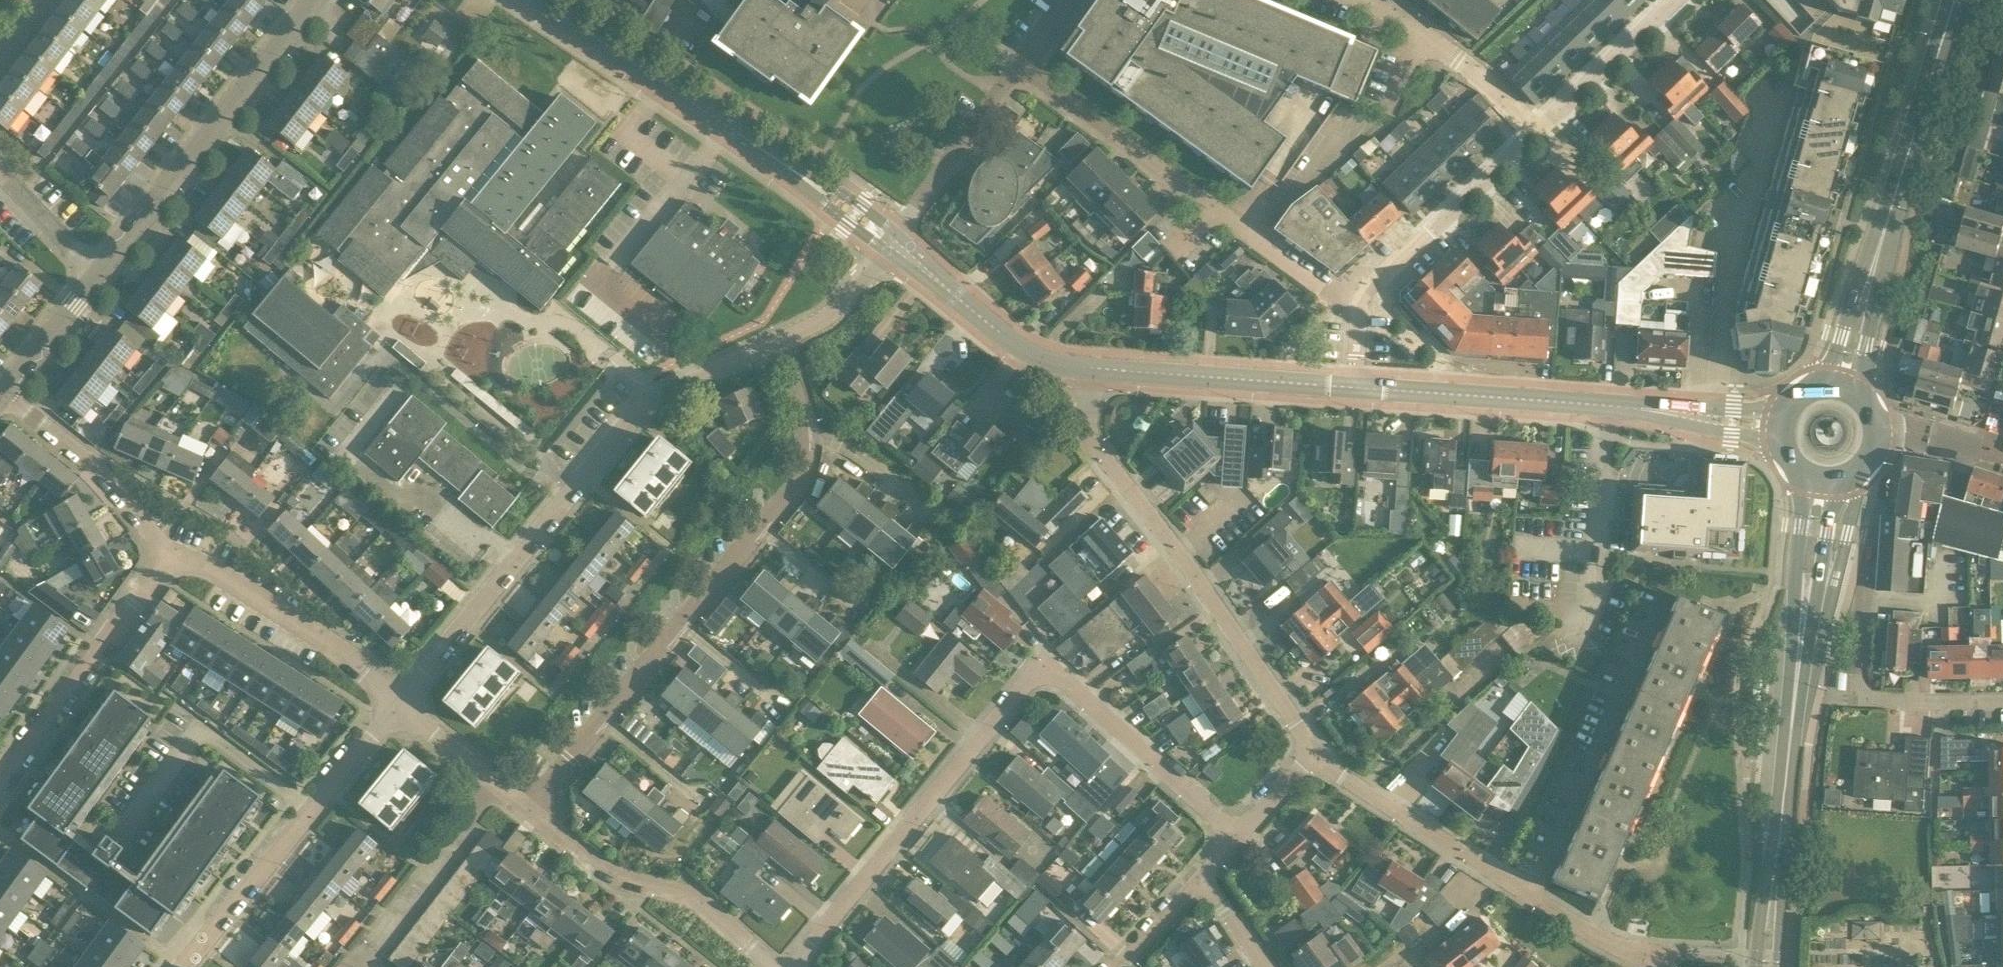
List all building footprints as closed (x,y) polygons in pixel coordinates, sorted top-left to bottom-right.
[(57,10),(83,30),(98,10),(84,0),(65,0),(57,10)] [(98,10),(106,0),(84,0),(98,10)] [(159,14),(169,2),(166,0),(157,0),(151,8),(159,14)] [(224,5),(247,23),(263,3),(259,0),(228,0),(224,5)] [(393,1),(394,0),(362,0),(365,3),(361,9),(365,12),(358,22),(346,36),(354,43),(343,58),(395,99),(418,69),(376,36),(389,20),(382,15),(393,1)] [(642,0),(608,0),(639,20),(649,5),(642,0)] [(674,0),(655,0),(654,1),(667,10),(674,0)] [(805,9),(801,14),(787,4),(783,9),(771,0),(745,0),(712,45),(770,85),(773,80),(808,105),(860,34),(813,0),(812,0),(806,8),(805,9)] [(1058,53),(1249,191),(1285,140),(1262,123),(1294,79),(1354,104),(1377,51),(1255,0),(1096,0),(1058,53)] [(1451,0),(1424,0),(1438,12),(1439,11),(1441,13),(1451,0)] [(1441,13),(1443,14),(1442,15),(1457,27),(1479,0),(1451,0),(1441,13)] [(1457,27),(1472,39),(1473,38),(1475,40),(1499,11),(1485,0),(1479,0),(1457,27)] [(1575,0),(1565,0),(1562,3),(1567,7),(1557,16),(1591,52),(1608,35),(1575,0)] [(1608,0),(1575,0),(1608,35),(1626,18),(1608,0)] [(1626,18),(1644,2),(1642,0),(1608,0),(1626,18)] [(1782,363),(1788,363),(1793,355),(1794,356),(1802,346),(1801,333),(1799,333),(1802,321),(1813,324),(1895,28),(1891,27),(1894,17),(1896,17),(1903,7),(1902,0),(1792,0),(1814,24),(1798,39),(1808,50),(1805,63),(1811,65),(1740,315),(1734,316),(1736,328),(1735,328),(1732,340),(1738,351),(1740,351),(1742,360),(1748,361),(1747,369),(1782,371),(1782,363)] [(184,2),(176,12),(192,25),(199,15),(184,2)] [(247,23),(224,5),(209,24),(232,42),(247,23)] [(1758,25),(1741,7),(1695,52),(1716,73),(1739,51),(1735,47),(1758,25)] [(42,30),(68,50),(83,30),(57,10),(42,30)] [(1591,52),(1557,16),(1553,12),(1545,19),(1556,31),(1547,40),(1573,68),(1591,52)] [(153,22),(145,15),(136,27),(144,34),(153,22)] [(168,22),(160,32),(174,43),(183,34),(168,22)] [(209,24),(194,43),(217,62),(232,42),(209,24)] [(446,35),(435,25),(425,38),(437,47),(446,35)] [(1785,52),(1795,42),(1779,25),(1769,35),(1785,52)] [(1573,68),(1547,40),(1535,28),(1527,36),(1538,48),(1529,57),(1556,85),(1573,68)] [(42,30),(27,50),(52,70),(68,50),(42,30)] [(138,41),(130,35),(120,47),(128,53),(138,41)] [(145,51),(161,64),(168,54),(152,41),(145,51)] [(217,62),(194,43),(179,63),(202,81),(217,62)] [(1556,85),(1529,57),(1518,45),(1510,53),(1521,64),(1507,78),(1534,106),(1556,85)] [(11,70),(37,90),(52,70),(27,50),(11,70)] [(105,66),(113,73),(122,61),(114,54),(105,66)] [(322,54),(308,71),(335,92),(348,74),(322,54)] [(2002,55),(1991,94),(2002,97),(2002,55)] [(1681,57),(1674,64),(1671,61),(1659,72),(1691,106),(1707,90),(1692,74),(1695,71),(1681,57)] [(137,61),(130,70),(129,70),(145,83),(153,74),(137,61)] [(383,298),(423,249),(463,282),(479,263),(540,311),(539,312),(540,313),(562,286),(556,280),(574,258),(565,251),(620,185),(589,161),(525,238),(509,225),(591,125),(560,100),(545,118),(477,62),(444,102),(440,98),(383,166),(387,169),(382,175),(372,167),(316,235),(341,256),(337,260),(383,298)] [(179,63),(163,82),(186,100),(202,81),(179,63)] [(0,85),(0,92),(22,109),(37,90),(11,70),(0,85)] [(308,71),(294,89),(321,110),(335,92),(308,71)] [(1703,118),(1691,106),(1659,72),(1648,83),(1668,105),(1663,110),(1672,120),(1661,130),(1686,157),(1686,156),(1689,159),(1702,147),(1676,120),(1682,114),(1694,126),(1703,118)] [(106,80),(99,74),(89,86),(97,92),(106,80)] [(122,80),(114,89),(130,102),(138,92),(122,80)] [(186,100),(163,82),(148,101),(171,120),(186,100)] [(1748,112),(1746,110),(1722,83),(1710,94),(1736,123),(1748,112)] [(294,89),(281,106),(307,128),(321,110),(294,89)] [(0,92),(0,124),(7,129),(22,109),(0,92)] [(1433,99),(1440,106),(1447,99),(1440,92),(1433,99)] [(91,100),(83,94),(74,105),(81,112),(91,100)] [(141,110),(133,120),(156,139),(171,120),(148,101),(147,103),(141,98),(135,104),(141,110)] [(107,99),(98,109),(114,122),(123,112),(107,99)] [(1440,106),(1433,99),(1425,106),(1433,114),(1440,106)] [(1467,132),(1480,147),(1498,130),(1470,101),(1455,115),(1463,124),(1465,123),(1470,130),(1467,132)] [(1992,122),(1995,109),(1981,105),(1977,119),(1992,122)] [(307,128),(281,106),(267,124),(294,145),(307,128)] [(385,118),(383,116),(378,112),(371,120),(379,126),(385,118)] [(75,119),(68,113),(58,125),(66,131),(75,119)] [(1449,148),(1463,163),(1480,147),(1467,132),(1470,130),(1465,123),(1463,124),(1455,115),(1438,132),(1445,140),(1447,139),(1452,145),(1449,148)] [(1686,157),(1661,130),(1650,141),(1640,131),(1635,136),(1614,115),(1603,125),(1634,159),(1645,149),(1653,158),(1659,152),(1674,168),(1686,157)] [(83,128),(99,141),(107,131),(91,118),(83,128)] [(118,140),(141,158),(156,139),(133,120),(118,140)] [(1395,129),(1403,136),(1410,129),(1403,121),(1395,129)] [(1641,166),(1634,159),(1603,125),(1591,137),(1611,159),(1606,164),(1624,182),(1641,166)] [(1403,136),(1395,129),(1387,136),(1395,144),(1403,136)] [(364,130),(358,138),(365,144),(371,136),(364,130)] [(995,157),(992,157),(988,159),(984,161),(979,167),(974,173),(972,177),(970,182),(969,185),(968,192),(968,199),(949,225),(976,244),(1010,211),(1014,214),(1032,196),(1028,193),(1060,161),(1018,130),(998,157),(995,157)] [(1432,166),(1445,180),(1463,163),(1449,148),(1452,145),(1447,139),(1445,140),(1438,132),(1420,149),(1428,158),(1430,156),(1435,163),(1432,166)] [(43,145),(50,151),(60,139),(52,133),(43,145)] [(1089,145),(1077,133),(1058,152),(1069,164),(1089,145)] [(1983,152),(1987,138),(1972,134),(1968,148),(1983,152)] [(125,177),(102,159),(92,151),(92,150),(73,135),(64,144),(95,169),(87,179),(97,187),(89,198),(101,208),(125,177)] [(359,151),(365,144),(358,138),(352,145),(359,151)] [(118,140),(102,159),(125,177),(141,158),(118,140)] [(248,148),(235,165),(262,186),(266,181),(292,201),(300,190),(274,170),(275,169),(248,148)] [(1066,177),(1082,194),(1111,165),(1094,149),(1066,177)] [(1359,164),(1366,157),(1359,149),(1351,157),(1359,164)] [(1427,197),(1445,180),(1432,166),(1435,163),(1430,156),(1428,158),(1420,149),(1402,166),(1410,175),(1412,173),(1418,180),(1415,183),(1427,197)] [(336,166),(340,169),(343,171),(349,164),(342,158),(336,166)] [(235,165),(221,183),(248,204),(262,186),(235,165)] [(1126,181),(1111,165),(1082,194),(1098,209),(1126,181)] [(1410,214),(1427,197),(1415,183),(1418,180),(1412,173),(1410,175),(1402,166),(1382,185),(1410,214)] [(1557,169),(1545,180),(1580,216),(1588,208),(1585,205),(1594,197),(1583,185),(1577,191),(1557,169)] [(1615,177),(1605,186),(1623,205),(1633,196),(1615,177)] [(1548,218),(1559,230),(1566,223),(1570,226),(1580,216),(1545,180),(1534,191),(1554,213),(1548,218)] [(1098,209),(1113,225),(1142,196),(1126,181),(1098,209)] [(221,183),(207,201),(234,222),(248,204),(221,183)] [(1623,205),(1605,186),(1596,195),(1614,214),(1623,205)] [(1997,188),(1994,197),(2002,200),(2002,190),(1997,188)] [(1334,274),(1367,244),(1346,222),(1314,189),(1296,200),(1291,205),(1273,230),(1334,274)] [(1379,193),(1363,207),(1381,231),(1399,215),(1379,193)] [(1050,205),(1055,200),(1049,194),(1044,199),(1050,205)] [(1113,225),(1130,241),(1158,212),(1142,196),(1113,225)] [(234,222),(207,201),(194,218),(221,239),(234,222)] [(704,324),(725,298),(732,304),(737,297),(746,284),(753,274),(759,263),(752,257),(753,256),(732,239),(734,236),(726,229),(723,232),(686,203),(663,232),(660,229),(631,266),(661,290),(659,292),(672,303),(674,300),(704,324)] [(312,211),(308,208),(304,205),(298,213),(306,219),(312,211)] [(1381,231),(1363,207),(1346,222),(1367,244),(1381,231)] [(1967,210),(1962,228),(2002,240),(2002,236),(2002,220),(1967,210)] [(1689,216),(1634,268),(1617,283),(1616,301),(1640,303),(1641,292),(1664,274),(1714,277),(1715,254),(1689,248),(1694,217),(1689,216)] [(1050,230),(1041,219),(1026,231),(1034,242),(1050,230)] [(1070,225),(1076,231),(1081,226),(1075,220),(1070,225)] [(1519,267),(1535,252),(1536,251),(1546,241),(1530,224),(1514,240),(1498,224),(1487,235),(1519,267)] [(283,233),(290,239),(296,231),(289,226),(283,233)] [(1081,226),(1076,231),(1092,246),(1097,241),(1081,226)] [(1997,258),(2002,260),(2002,247),(2000,246),(2002,240),(1962,228),(1962,229),(1953,226),(1947,243),(1957,246),(1957,247),(1997,258)] [(1547,240),(1564,258),(1567,262),(1580,251),(1559,230),(1547,240)] [(290,239),(283,233),(277,241),(284,246),(290,239)] [(1129,250),(1141,262),(1157,246),(1146,234),(1129,250)] [(1502,284),(1519,267),(1487,235),(1475,246),(1496,267),(1491,272),(1502,284)] [(179,238),(165,256),(192,277),(205,259),(179,238)] [(1093,245),(1099,251),(1104,245),(1098,240),(1093,245)] [(1553,270),(1564,258),(1547,240),(1546,241),(1536,251),(1535,252),(1553,270)] [(1021,285),(1048,263),(1031,243),(1005,264),(1021,285)] [(1480,274),(1454,247),(1402,296),(1402,304),(1420,323),(1429,324),(1433,328),(1458,304),(1447,292),(1453,287),(1459,294),(1480,274)] [(1222,254),(1231,264),(1237,258),(1228,249),(1222,254)] [(26,302),(41,283),(17,264),(0,250),(0,264),(11,272),(2,283),(26,302)] [(268,252),(262,260),(270,265),(276,257),(268,252)] [(1231,264),(1222,254),(1215,261),(1224,270),(1231,264)] [(165,256),(151,274),(178,294),(192,277),(165,256)] [(1997,258),(1989,285),(2002,289),(2002,260),(1997,258)] [(1048,263),(1021,285),(1037,305),(1064,283),(1048,263)] [(1617,283),(1634,268),(1605,266),(1602,308),(1616,309),(1616,301),(1617,283)] [(1089,277),(1079,268),(1066,282),(1076,291),(1089,277)] [(1247,269),(1241,275),(1248,283),(1282,319),(1296,305),(1263,270),(1259,273),(1254,268),(1249,272),(1247,269)] [(266,346),(330,399),(380,338),(372,331),(373,329),(343,304),(333,316),(296,286),(301,278),(290,269),(283,276),(278,281),(251,315),(253,317),(243,328),(266,347),(266,346)] [(1167,273),(1153,272),(1135,271),(1132,307),(1135,308),(1134,327),(1162,329),(1164,309),(1166,309),(1167,301),(1165,301),(1167,273)] [(151,274),(138,291),(164,312),(178,294),(151,274)] [(1248,283),(1241,275),(1234,281),(1242,289),(1230,301),(1238,301),(1268,332),(1282,319),(1248,283)] [(1970,282),(1982,285),(1984,278),(1972,275),(1970,282)] [(1198,309),(1212,297),(1194,278),(1181,290),(1198,309)] [(1462,301),(1458,304),(1433,328),(1434,329),(1428,334),(1442,348),(1443,348),(1444,349),(1475,321),(1473,320),(1477,317),(1490,287),(1484,281),(1462,301)] [(2,283),(0,282),(0,313),(11,321),(26,302),(2,283)] [(1981,316),(2002,322),(2002,293),(1981,287),(1982,285),(1970,282),(1968,288),(1978,291),(1972,313),(1981,316)] [(1475,321),(1444,349),(1452,357),(1461,357),(1461,358),(1486,360),(1488,353),(1490,353),(1491,337),(1495,293),(1494,293),(1494,291),(1490,287),(1477,317),(1473,320),(1475,321)] [(1491,337),(1490,353),(1489,360),(1509,362),(1509,360),(1512,361),(1513,355),(1515,355),(1517,320),(1520,290),(1503,289),(1503,294),(1495,293),(1491,337)] [(1517,320),(1515,355),(1521,356),(1525,359),(1529,361),(1534,362),(1539,360),(1543,357),(1545,357),(1546,350),(1553,351),(1558,292),(1520,290),(1517,320)] [(164,312),(138,291),(124,309),(130,313),(123,323),(147,342),(153,346),(160,336),(151,329),(164,312)] [(227,304),(234,310),(242,300),(234,295),(227,304)] [(1263,336),(1268,332),(1238,301),(1230,301),(1226,301),(1223,334),(1263,336)] [(1616,301),(1616,309),(1615,324),(1638,326),(1640,303),(1616,301)] [(227,319),(234,310),(227,304),(219,314),(227,319)] [(1588,360),(1602,362),(1605,328),(1603,328),(1604,312),(1565,309),(1563,326),(1577,328),(1574,359),(1579,360),(1581,361),(1585,361),(1588,360)] [(11,321),(0,313),(0,335),(11,321)] [(1663,331),(1661,366),(1685,367),(1689,316),(1665,315),(1663,331)] [(1981,316),(1974,342),(2002,350),(2002,322),(1981,316)] [(1908,339),(1921,343),(1925,330),(1927,321),(1914,318),(1908,339)] [(1944,326),(1927,321),(1925,330),(1941,335),(1944,326)] [(147,342),(123,323),(115,332),(137,348),(140,351),(147,342)] [(200,339),(207,344),(215,335),(199,323),(192,333),(200,339)] [(109,327),(96,345),(123,366),(137,348),(109,327)] [(1661,366),(1663,331),(1639,329),(1636,364),(1661,366)] [(207,344),(200,339),(192,348),(200,354),(207,344)] [(426,364),(399,342),(392,350),(420,373),(426,364)] [(869,364),(855,352),(836,375),(862,396),(875,380),(886,388),(908,362),(885,344),(869,364)] [(96,345),(82,363),(109,384),(123,366),(96,345)] [(1994,381),(1996,373),(2001,374),(2002,366),(2002,355),(1973,346),(1967,373),(1994,381)] [(138,381),(145,387),(165,365),(158,358),(138,381)] [(1994,381),(1967,373),(1925,361),(1920,380),(1960,391),(1962,384),(1991,392),(1994,381)] [(68,380),(95,401),(109,384),(82,363),(68,380)] [(891,428),(887,425),(894,417),(899,421),(913,404),(931,420),(950,397),(926,377),(911,395),(902,388),(885,409),(871,424),(866,429),(881,441),(891,428)] [(200,395),(205,385),(192,378),(187,388),(200,395)] [(102,407),(95,401),(68,380),(55,398),(82,419),(88,411),(94,416),(102,407)] [(1960,391),(1920,380),(1916,393),(1907,390),(1903,402),(1913,405),(1915,398),(1950,408),(1948,415),(1959,418),(1963,403),(1957,401),(1960,391)] [(145,387),(138,381),(132,389),(139,395),(145,387)] [(211,400),(216,391),(205,385),(200,395),(211,400)] [(761,416),(749,389),(716,403),(729,431),(761,416)] [(412,395),(384,429),(364,453),(399,482),(418,458),(463,495),(458,500),(492,528),(521,494),(443,429),(447,424),(412,395)] [(110,414),(118,420),(126,411),(118,404),(110,414)] [(118,420),(110,414),(102,423),(110,429),(118,420)] [(115,449),(141,461),(156,426),(130,415),(115,449)] [(965,442),(951,431),(931,455),(955,474),(967,459),(977,468),(1001,437),(982,422),(965,442)] [(1202,434),(1192,422),(1150,457),(1182,495),(1209,472),(1212,477),(1220,477),(1219,489),(1240,490),(1245,428),(1223,426),(1223,435),(1202,434)] [(32,445),(9,426),(0,438),(0,476),(4,479),(16,464),(32,445)] [(156,426),(141,461),(167,472),(177,448),(182,437),(156,426)] [(736,450),(717,429),(707,438),(726,459),(736,450)] [(1269,480),(1270,470),(1288,471),(1291,431),(1263,429),(1262,453),(1249,452),(1247,479),(1269,480)] [(1312,473),(1331,474),(1330,484),(1352,486),(1354,460),(1341,459),(1343,435),(1315,433),(1312,473)] [(1397,458),(1398,438),(1365,436),(1364,456),(1362,475),(1396,477),(1397,463),(1397,458)] [(1463,509),(1465,471),(1452,470),(1454,441),(1425,439),(1422,472),(1427,473),(1426,488),(1449,490),(1448,508),(1463,509)] [(676,494),(669,488),(687,466),(660,443),(638,469),(666,492),(673,498),(676,494)] [(1516,478),(1517,478),(1519,445),(1493,443),(1490,483),(1498,484),(1501,487),(1515,489),(1516,478)] [(54,462),(32,445),(16,464),(38,482),(54,462)] [(1544,446),(1519,445),(1517,478),(1541,480),(1544,446)] [(204,460),(177,448),(167,472),(194,484),(204,460)] [(211,479),(235,499),(249,480),(256,472),(231,453),(211,479)] [(1681,491),(1678,494),(1674,493),(1670,492),(1652,491),(1651,492),(1636,491),(1635,500),(1633,500),(1632,522),(1634,521),(1632,551),(1671,553),(1671,559),(1683,560),(1683,557),(1740,560),(1742,530),(1740,530),(1744,462),(1736,462),(1736,457),(1711,456),(1710,463),(1696,462),(1695,480),(1691,483),(1690,483),(1689,482),(1688,481),(1686,481),(1684,482),(1683,482),(1682,483),(1681,484),(1681,485),(1680,486),(1680,487),(1680,488),(1680,489),(1681,491)] [(1932,545),(1933,543),(1943,506),(1945,497),(1950,465),(1907,458),(1906,460),(1900,460),(1900,464),(1898,478),(1904,479),(1900,519),(1883,518),(1881,544),(1877,590),(1925,593),(1929,545),(1932,545)] [(1488,463),(1469,461),(1467,487),(1472,488),(1471,502),(1489,503),(1490,489),(1487,489),(1488,463)] [(76,480),(54,462),(38,482),(62,501),(63,503),(75,496),(79,494),(74,485),(76,480)] [(1393,511),(1405,512),(1409,464),(1397,463),(1396,477),(1393,511)] [(1563,493),(1565,466),(1551,465),(1550,493),(1540,492),(1539,507),(1557,508),(1558,493),(1563,493)] [(2002,544),(2002,514),(1999,513),(2002,500),(2002,478),(1974,468),(1964,502),(1945,497),(1943,506),(1933,543),(1998,561),(2002,544)] [(666,492),(638,469),(617,495),(645,518),(666,492)] [(249,480),(235,499),(260,518),(274,500),(249,480)] [(347,499),(354,491),(342,480),(335,488),(347,499)] [(865,501),(866,502),(874,492),(863,483),(854,493),(840,481),(818,508),(843,528),(865,501)] [(1001,495),(988,511),(1034,550),(1047,534),(1050,536),(1088,500),(1073,484),(1056,500),(1034,483),(1014,507),(1001,495)] [(347,499),(364,513),(371,505),(354,491),(347,499)] [(1299,494),(1288,503),(1305,523),(1316,513),(1299,494)] [(90,521),(75,496),(63,503),(53,508),(69,534),(90,521)] [(880,514),(866,502),(865,501),(843,528),(868,549),(889,522),(891,523),(899,513),(888,504),(880,514)] [(371,505),(364,513),(384,530),(391,523),(371,505)] [(1291,522),(1281,511),(1252,537),(1261,547),(1243,563),(1263,587),(1293,561),(1283,549),(1286,547),(1286,534),(1282,530),(1291,522)] [(268,531),(290,551),(307,533),(286,513),(268,531)] [(1039,574),(1047,582),(1054,576),(1063,586),(1036,610),(1061,638),(1089,613),(1080,602),(1131,555),(1131,554),(1139,546),(1109,513),(1100,521),(1100,520),(1048,568),(1047,567),(1039,574)] [(616,514),(597,536),(617,552),(635,530),(616,514)] [(69,534),(84,559),(102,547),(105,546),(90,521),(69,534)] [(889,522),(868,549),(893,570),(924,533),(913,524),(905,535),(891,523),(889,522)] [(7,541),(16,547),(24,536),(15,530),(7,541)] [(290,551),(310,570),(327,552),(307,533),(290,551)] [(405,548),(414,556),(420,548),(403,533),(397,541),(405,548)] [(617,552),(597,536),(579,558),(599,574),(617,552)] [(965,572),(980,560),(982,559),(964,536),(948,549),(965,572)] [(9,556),(16,547),(7,541),(1,550),(9,556)] [(327,552),(310,570),(331,590),(348,572),(355,565),(334,545),(332,547),(327,552)] [(110,560),(102,547),(84,559),(76,563),(91,587),(102,581),(103,583),(121,573),(112,558),(110,560)] [(414,556),(428,568),(434,560),(420,548),(414,556)] [(0,551),(0,567),(1,568),(9,556),(1,550),(0,551)] [(641,555),(633,565),(635,567),(636,566),(640,569),(638,571),(642,574),(651,563),(641,555)] [(562,580),(585,599),(592,591),(588,587),(599,574),(579,558),(562,580)] [(434,560),(428,568),(422,574),(440,589),(452,575),(434,560)] [(1017,560),(997,579),(1007,592),(1028,572),(1017,560)] [(635,567),(633,565),(624,576),(634,584),(642,574),(638,571),(640,569),(636,566),(635,567)] [(349,573),(348,572),(331,590),(351,609),(369,591),(375,584),(356,566),(349,573)] [(789,594),(790,595),(798,584),(787,576),(779,586),(764,573),(751,590),(741,582),(705,626),(718,637),(745,603),(767,621),(789,594)] [(1149,650),(1171,635),(1165,627),(1177,617),(1146,578),(1077,633),(1102,664),(1134,639),(1130,634),(1143,623),(1153,636),(1144,643),(1149,650)] [(1280,625),(1298,645),(1357,593),(1345,578),(1310,608),(1306,603),(1280,625)] [(563,618),(581,596),(585,600),(585,599),(562,580),(544,602),(563,618)] [(80,608),(45,582),(28,593),(68,623),(80,608)] [(1357,593),(1298,645),(1315,665),(1341,643),(1336,637),(1348,627),(1360,616),(1361,617),(1382,599),(1369,583),(1357,593)] [(351,609),(373,630),(390,611),(369,591),(351,609)] [(1002,606),(984,592),(963,618),(1003,649),(1020,628),(998,611),(1002,606)] [(804,606),(790,595),(789,594),(767,621),(791,641),(813,614),(814,615),(823,605),(812,596),(804,606)] [(1661,629),(1707,649),(1722,616),(1676,596),(1661,629)] [(602,615),(606,618),(615,606),(606,599),(597,609),(599,611),(600,609),(604,613),(602,615)] [(526,624),(545,640),(563,618),(544,602),(526,624)] [(930,620),(908,602),(895,618),(917,635),(930,620)] [(171,637),(174,639),(186,620),(160,605),(148,624),(171,637)] [(21,624),(54,648),(67,630),(35,606),(21,624)] [(599,627),(606,618),(602,615),(604,613),(600,609),(599,611),(597,609),(589,620),(599,627)] [(186,620),(174,639),(175,639),(172,645),(170,643),(164,653),(178,662),(184,652),(191,657),(213,622),(194,610),(187,621),(186,620)] [(411,631),(390,611),(373,630),(393,649),(411,631)] [(1350,636),(1367,654),(1394,631),(1377,612),(1350,636)] [(1907,663),(1916,664),(1921,664),(1923,630),(1918,630),(1922,619),(1923,614),(1900,612),(1899,623),(1890,622),(1888,654),(1884,654),(1883,668),(1886,668),(1886,671),(1906,672),(1907,663)] [(1970,647),(1970,678),(1991,678),(1990,627),(1990,613),(1974,614),(1974,627),(1978,627),(1979,639),(1970,640),(1970,647)] [(829,626),(814,615),(813,614),(791,641),(805,652),(803,656),(817,667),(824,659),(822,657),(833,643),(840,649),(855,631),(837,616),(829,626)] [(1486,618),(1476,628),(1490,644),(1500,636),(1510,627),(1509,626),(1486,618)] [(213,622),(191,657),(209,668),(231,634),(213,622)] [(1510,622),(1509,626),(1510,627),(1500,636),(1506,643),(1528,623),(1510,622)] [(151,665),(171,637),(148,624),(145,623),(117,661),(156,690),(166,675),(151,665)] [(1542,625),(1528,623),(1506,643),(1513,650),(1542,625)] [(9,642),(41,665),(54,648),(21,624),(9,642)] [(527,662),(545,640),(526,624),(507,646),(527,662)] [(1542,625),(1513,650),(1520,658),(1559,626),(1542,625)] [(1990,627),(1991,678),(2002,678),(2002,646),(2002,627),(1990,627)] [(1481,653),(1490,644),(1476,628),(1466,636),(1481,653)] [(1634,692),(1680,712),(1707,649),(1661,629),(1634,692)] [(1950,642),(1949,630),(1941,631),(1942,643),(1950,642)] [(1949,630),(1950,642),(1958,642),(1957,630),(1949,630)] [(231,634),(209,668),(210,668),(201,682),(219,693),(228,680),(249,645),(231,634)] [(967,652),(946,635),(914,674),(936,692),(953,671),(972,686),(985,669),(966,654),(967,652)] [(1162,655),(1176,675),(1200,659),(1186,638),(1177,644),(1171,635),(1149,650),(1126,666),(1133,676),(1162,655)] [(1466,636),(1457,645),(1471,661),(1481,653),(1466,636)] [(1062,657),(1073,648),(1068,640),(1056,650),(1062,657)] [(28,683),(41,665),(9,642),(0,653),(0,662),(28,683)] [(566,659),(570,662),(579,651),(569,643),(562,653),(563,654),(564,653),(568,657),(566,659)] [(267,657),(249,645),(228,680),(246,691),(267,657)] [(1462,670),(1471,661),(1457,645),(1447,653),(1462,670)] [(1425,646),(1391,676),(1387,671),(1349,704),(1366,723),(1438,661),(1425,646)] [(1929,679),(1950,679),(1950,647),(1928,647),(1929,679)] [(1950,679),(1970,678),(1970,647),(1950,647),(1950,679)] [(884,688),(893,676),(894,675),(863,650),(853,663),(884,688)] [(446,704),(455,712),(473,727),(517,674),(489,652),(446,704)] [(562,671),(570,662),(566,659),(568,657),(564,653),(563,654),(562,653),(553,664),(562,671)] [(1447,653),(1438,661),(1452,678),(1462,670),(1447,653)] [(709,690),(710,691),(718,681),(717,680),(726,670),(709,656),(701,666),(708,672),(699,682),(685,670),(663,697),(673,705),(665,716),(679,727),(687,717),(688,717),(709,690)] [(246,691),(264,703),(285,669),(267,657),(246,691)] [(1176,675),(1189,695),(1214,678),(1200,659),(1176,675)] [(1432,696),(1436,693),(1452,678),(1438,661),(1366,723),(1383,743),(1408,721),(1405,717),(1417,706),(1416,705),(1427,696),(1430,694),(1432,696)] [(0,662),(0,689),(16,700),(28,683),(0,662)] [(304,680),(285,669),(264,703),(282,714),(304,680)] [(174,683),(184,690),(187,685),(178,678),(174,683)] [(1189,695),(1203,714),(1227,697),(1214,678),(1189,695)] [(282,714),(301,726),(322,692),(304,680),(282,714)] [(180,694),(184,690),(174,683),(171,687),(180,695),(180,694)] [(0,689),(0,721),(16,700),(0,689)] [(933,732),(880,689),(859,715),(893,743),(897,737),(916,753),(933,732)] [(724,702),(710,691),(709,690),(688,717),(713,738),(734,711),(735,712),(744,701),(733,692),(724,702)] [(70,829),(150,719),(114,692),(113,693),(27,810),(37,817),(20,841),(21,841),(151,937),(168,913),(173,917),(259,800),(259,799),(258,798),(223,772),(142,882),(115,861),(123,851),(105,838),(97,849),(70,829)] [(348,708),(322,692),(301,726),(320,738),(333,716),(340,721),(348,708)] [(1606,755),(1652,775),(1680,712),(1634,692),(1606,755)] [(1162,694),(1141,708),(1149,720),(1171,706),(1162,694)] [(1203,714),(1190,722),(1198,733),(1203,741),(1216,733),(1216,734),(1241,717),(1227,697),(1203,714)] [(206,714),(211,707),(201,700),(196,707),(206,714)] [(1471,778),(1453,801),(1454,802),(1453,804),(1470,822),(1474,817),(1475,818),(1492,795),(1509,808),(1558,729),(1531,701),(1510,727),(1528,746),(1512,772),(1502,765),(1485,788),(1471,778)] [(1453,801),(1471,778),(1478,769),(1464,759),(1493,721),(1468,702),(1448,722),(1461,732),(1442,756),(1450,762),(1432,785),(1453,801)] [(211,707),(206,714),(215,721),(220,714),(211,707)] [(734,711),(713,738),(738,759),(769,721),(758,713),(749,723),(735,712),(734,711)] [(1086,777),(1087,778),(1108,756),(1062,712),(1043,733),(1062,750),(1060,753),(1086,777)] [(1166,726),(1172,735),(1190,722),(1184,713),(1166,726)] [(1198,733),(1190,722),(1172,735),(1179,746),(1198,733)] [(241,739),(245,733),(236,726),(231,732),(241,739)] [(245,733),(241,739),(250,746),(255,740),(245,733)] [(1925,777),(1929,777),(1931,737),(1907,735),(1906,753),(1858,751),(1855,799),(1905,801),(1904,811),(1923,812),(1925,777)] [(2002,773),(2002,750),(1973,750),(1973,740),(1953,740),(1953,737),(1941,737),(1941,769),(1952,769),(1952,762),(1990,762),(1990,773),(2002,773)] [(842,739),(835,748),(829,744),(822,744),(817,751),(818,758),(823,763),(816,770),(844,793),(852,784),(875,803),(877,800),(880,803),(889,792),(886,789),(893,781),(842,739)] [(276,765),(280,759),(271,751),(266,758),(276,765)] [(433,778),(404,755),(362,807),(390,830),(433,778)] [(1578,818),(1624,838),(1652,775),(1606,755),(1578,818)] [(1061,793),(1052,786),(1018,757),(997,781),(1041,818),(1058,797),(1061,793)] [(290,766),(280,759),(276,765),(285,772),(290,766)] [(1086,777),(1074,791),(1096,811),(1128,775),(1112,762),(1093,784),(1087,778),(1086,777)] [(1213,782),(1221,774),(1209,763),(1201,772),(1213,782)] [(631,786),(632,786),(640,776),(629,768),(621,778),(606,765),(584,792),(609,813),(631,786)] [(860,821),(798,772),(770,806),(778,813),(778,814),(813,843),(827,826),(844,840),(860,821)] [(1991,797),(2002,797),(2002,773),(1990,773),(1991,797)] [(1058,797),(1064,801),(1062,803),(1085,824),(1096,811),(1074,791),(1058,778),(1052,786),(1061,793),(1058,797)] [(646,798),(632,786),(631,786),(609,813),(634,833),(656,806),(657,807),(666,797),(654,787),(646,798)] [(1126,786),(1109,805),(1119,814),(1136,795),(1126,786)] [(1970,789),(1970,798),(1983,797),(1983,789),(1970,789)] [(1028,834),(984,797),(966,818),(978,828),(976,831),(1008,857),(1028,834)] [(1983,797),(1970,798),(1970,806),(1983,806),(1983,797)] [(1991,797),(1991,820),(2002,820),(2002,797),(1991,797)] [(1158,815),(1141,833),(1163,853),(1180,835),(1171,826),(1179,818),(1159,801),(1151,809),(1158,815)] [(671,818),(657,807),(656,806),(634,833),(660,854),(690,817),(680,808),(671,818)] [(1101,815),(1094,823),(1107,834),(1114,826),(1101,815)] [(1314,816),(1299,833),(1274,856),(1287,869),(1303,852),(1302,851),(1309,843),(1318,852),(1310,860),(1323,873),(1347,846),(1314,816)] [(1624,838),(1578,818),(1551,881),(1596,901),(1624,838)] [(1984,843),(1991,843),(2002,843),(2002,820),(1991,820),(1991,835),(1971,835),(1971,843),(1984,843)] [(729,837),(742,848),(762,864),(770,855),(807,885),(825,864),(773,822),(756,843),(750,838),(737,827),(729,837)] [(1107,834),(1094,823),(1087,831),(1099,842),(1107,834)] [(1135,828),(1119,845),(1147,870),(1163,853),(1141,833),(1135,828)] [(340,852),(359,867),(377,845),(358,829),(340,852)] [(493,859),(502,848),(504,844),(487,831),(477,845),(493,859)] [(1018,902),(1028,890),(1007,872),(989,856),(982,863),(952,836),(931,860),(976,899),(993,880),(1018,902)] [(1984,852),(1984,843),(1971,843),(1971,852),(1984,852)] [(1991,843),(1992,866),(1998,866),(2002,866),(2002,843),(1991,843)] [(477,845),(469,854),(487,868),(494,859),(493,859),(477,845)] [(1119,845),(1103,863),(1131,888),(1147,870),(1119,845)] [(1078,859),(1065,847),(1058,856),(1071,867),(1078,859)] [(502,848),(493,859),(494,859),(494,858),(502,864),(510,854),(502,848)] [(753,876),(762,864),(742,848),(732,860),(741,867),(720,893),(740,909),(745,903),(763,918),(766,915),(776,923),(790,906),(753,876)] [(0,868),(0,870),(31,893),(45,875),(12,851),(0,868)] [(363,871),(359,867),(340,852),(322,874),(341,889),(351,877),(356,881),(363,871)] [(479,878),(487,868),(469,854),(462,864),(479,878)] [(496,913),(530,870),(510,854),(502,864),(490,880),(502,889),(476,923),(485,931),(498,914),(496,913)] [(1413,917),(1422,909),(1432,899),(1417,889),(1421,883),(1392,864),(1379,857),(1374,863),(1370,861),(1350,892),(1372,906),(1383,889),(1407,904),(1405,911),(1413,917)] [(1020,858),(1007,872),(1028,890),(1035,882),(1040,875),(1020,858)] [(1093,886),(1092,886),(1114,906),(1131,888),(1103,863),(1087,880),(1093,886)] [(462,864),(454,874),(472,887),(479,878),(462,864)] [(1304,913),(1326,899),(1305,869),(1284,884),(1304,913)] [(0,870),(0,897),(19,911),(31,893),(0,870)] [(519,903),(530,912),(550,885),(530,870),(496,913),(498,914),(506,920),(519,903)] [(1043,872),(1040,875),(1035,882),(1058,903),(1067,892),(1043,872)] [(382,889),(387,892),(396,881),(386,873),(378,883),(379,884),(380,883),(384,886),(382,889)] [(322,874),(303,896),(322,912),(341,889),(322,874)] [(454,874),(447,883),(465,896),(472,887),(454,874)] [(935,896),(916,880),(899,900),(937,932),(953,913),(961,919),(971,908),(943,886),(935,896)] [(378,883),(370,894),(379,901),(379,902),(387,892),(382,889),(384,886),(380,883),(379,884),(378,883)] [(457,906),(465,896),(447,883),(439,893),(457,906)] [(570,901),(550,885),(530,912),(541,921),(528,937),(537,944),(570,901)] [(1098,924),(1114,906),(1092,886),(1084,895),(1075,887),(1067,896),(1076,904),(1098,924)] [(1037,915),(1044,908),(1049,902),(1036,890),(1024,903),(1037,915)] [(1944,905),(1955,904),(1953,890),(1942,892),(1944,905)] [(1990,916),(2002,916),(2002,891),(1998,891),(1990,891),(1990,916)] [(439,893),(432,902),(449,916),(457,906),(439,893)] [(1433,899),(1432,899),(1422,909),(1438,927),(1456,911),(1440,894),(1433,899)] [(285,918),(304,934),(322,912),(303,896),(285,918)] [(6,928),(19,911),(0,897),(0,924),(6,928)] [(1326,899),(1304,913),(1300,916),(1308,928),(1317,921),(1324,930),(1340,917),(1330,904),(1326,899)] [(559,934),(570,942),(590,916),(570,901),(537,944),(546,951),(559,934)] [(442,925),(449,916),(432,902),(424,912),(442,925)] [(58,913),(64,918),(71,908),(65,903),(58,913)] [(1957,921),(1955,904),(1944,905),(1946,922),(1957,921)] [(69,921),(75,926),(82,916),(76,912),(69,921)] [(424,912),(417,921),(435,935),(442,925),(424,912)] [(57,927),(64,918),(58,913),(50,923),(57,927)] [(1021,939),(1029,930),(1013,915),(1005,924),(1021,939)] [(590,916),(570,942),(581,951),(569,966),(584,966),(611,932),(590,916)] [(2002,940),(2002,916),(1990,916),(1984,916),(1985,941),(1987,941),(2002,940)] [(346,933),(351,937),(360,925),(350,917),(343,926),(348,930),(346,933)] [(285,918),(268,940),(287,955),(304,934),(285,918)] [(914,965),(922,955),(926,951),(903,930),(900,933),(884,918),(865,940),(896,966),(912,966),(914,965)] [(1447,940),(1469,966),(1472,966),(1500,945),(1479,918),(1450,941),(1448,939),(1447,940)] [(61,931),(68,936),(75,926),(69,921),(61,931)] [(417,921),(410,931),(427,945),(435,935),(417,921)] [(1042,940),(1065,961),(1082,941),(1059,921),(1042,940)] [(1957,921),(1946,922),(1948,939),(1959,938),(1957,921)] [(110,923),(97,941),(129,965),(143,947),(110,923)] [(348,930),(343,926),(334,938),(343,946),(351,937),(346,933),(348,930)] [(660,945),(640,929),(633,937),(623,930),(603,956),(616,966),(643,966),(660,945)] [(420,954),(427,945),(410,931),(402,940),(420,954)] [(1190,966),(1214,966),(1210,962),(1219,955),(1202,933),(1178,951),(1190,966)] [(988,943),(1004,958),(1012,949),(996,934),(988,943)] [(1320,936),(1291,957),(1299,966),(1328,966),(1329,966),(1348,966),(1356,962),(1341,941),(1329,950),(1320,936)] [(1961,955),(1959,938),(1948,939),(1950,956),(1961,955)] [(34,950),(41,954),(48,945),(41,940),(34,950)] [(268,940),(249,962),(255,966),(277,966),(287,955),(268,940)] [(402,940),(395,950),(412,964),(420,954),(402,940)] [(1065,961),(1042,940),(1025,959),(1033,966),(1059,966),(1065,961)] [(1447,940),(1424,959),(1430,966),(1469,966),(1447,940)] [(1987,941),(1987,966),(1999,966),(2002,966),(2002,940),(1987,941)] [(84,959),(95,966),(128,966),(129,965),(97,941),(84,959)] [(458,962),(459,962),(469,949),(460,942),(441,966),(454,966),(458,962)] [(54,949),(48,945),(41,954),(47,959),(54,949)] [(660,945),(643,966),(675,966),(681,960),(660,945)] [(922,955),(914,965),(916,966),(960,966),(961,966),(938,946),(926,959),(922,955)] [(971,954),(967,958),(978,966),(989,966),(991,964),(975,949),(971,954)] [(33,964),(41,954),(34,950),(27,959),(33,964)] [(412,964),(395,950),(387,959),(397,966),(410,966),(412,964)] [(41,954),(33,964),(37,966),(41,966),(47,959),(41,954)] [(1537,966),(1523,955),(1514,966),(1536,966),(1537,966)] [(1961,955),(1950,956),(1951,966),(1952,966),(2002,966),(1999,966),(1987,966),(1976,966),(1976,965),(1962,965),(1961,955)] [(84,959),(78,966),(95,966),(84,959)] [(856,959),(848,966),(865,966),(856,959)]
